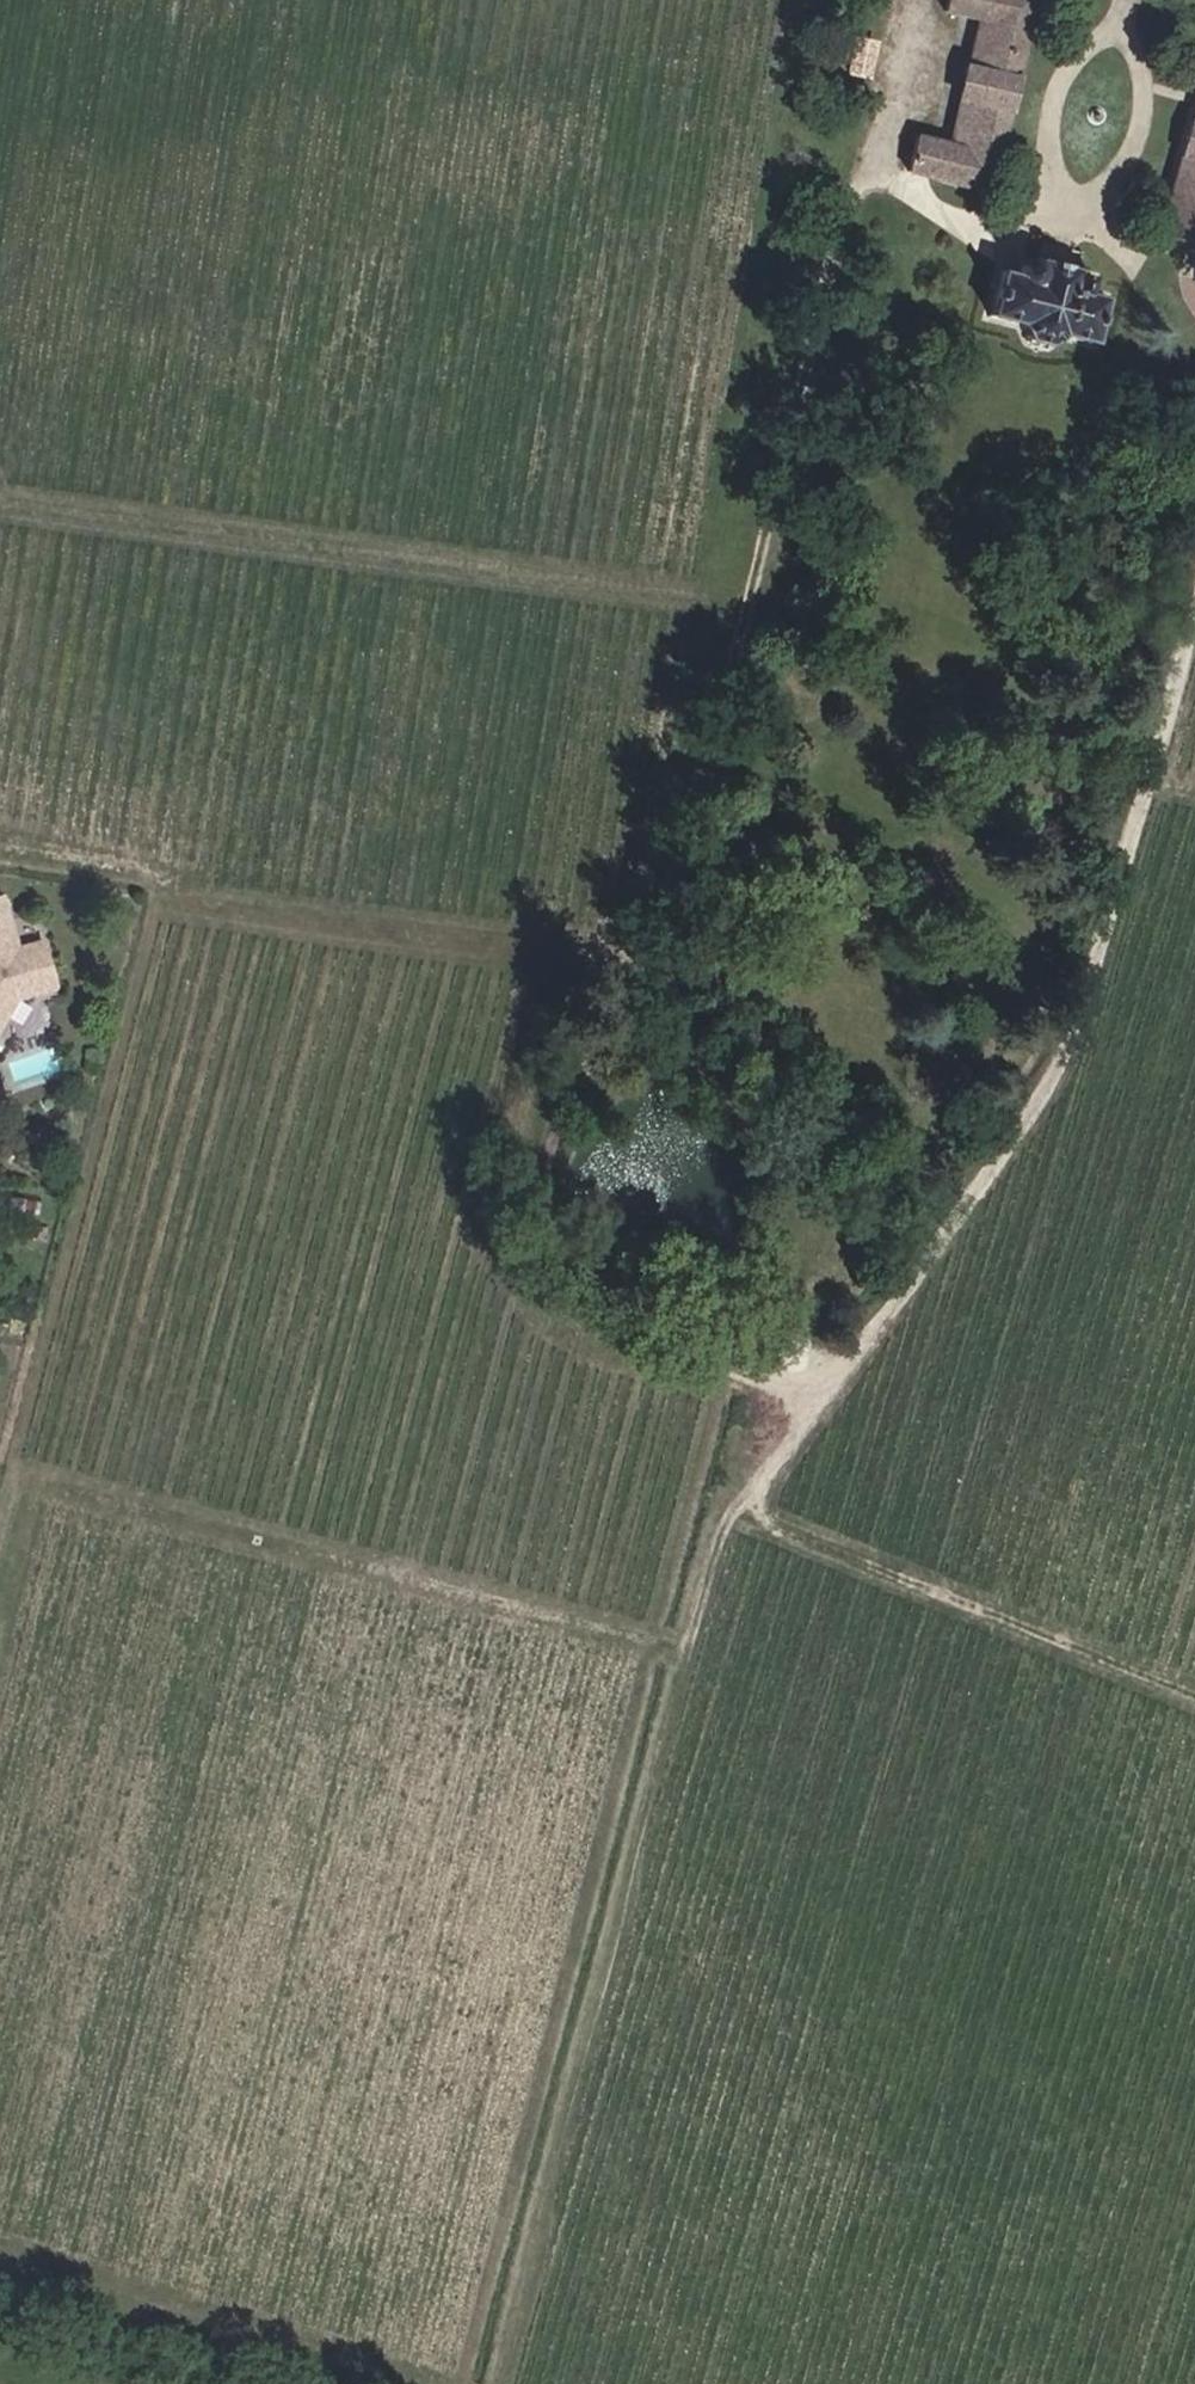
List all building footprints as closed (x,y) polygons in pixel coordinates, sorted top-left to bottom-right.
[(945,15),(976,21),(967,63),(962,63),(954,103),(959,103),(951,142),(919,135),(910,176),(989,194),(1007,116),(1011,116),(1019,78),(1017,73),(1034,0),(948,0),(945,15)] [(846,74),(868,80),(878,43),(854,38),(852,50),(844,48),(841,60),(849,62),(846,74)] [(1158,235),(1194,246),(1194,109),(1158,235)] [(1105,298),(1088,294),(1092,277),(1080,273),(1081,266),(1038,257),(1037,264),(1026,261),(1019,265),(1017,273),(998,270),(989,315),(1019,322),(1027,342),(1049,346),(1062,334),(1093,342),(1105,298)] [(16,943),(8,922),(0,925),(0,1010),(6,1001),(52,998),(47,949),(24,951),(16,943)]
